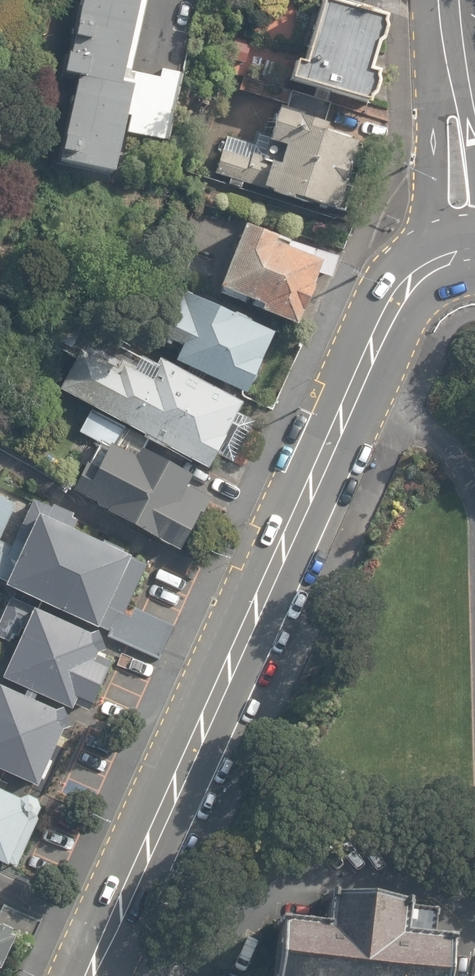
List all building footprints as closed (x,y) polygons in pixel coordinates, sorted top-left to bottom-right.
[(112,172),(124,114),(130,86),(118,83),(137,0),(81,0),(69,53),(67,53),(63,73),(76,76),(58,161),(112,172)] [(124,114),(131,115),(128,132),(167,141),(182,73),(162,69),(160,77),(132,70),(148,0),(137,0),(118,83),(130,86),(124,114)] [(334,0),(320,0),(320,2),(321,3),(304,62),(296,59),(290,78),(368,102),(370,98),(374,95),(378,80),(377,77),(379,70),(371,68),(378,43),(382,40),(386,26),(385,22),(387,15),(334,0)] [(324,122),(331,102),(291,90),(286,106),(281,105),(270,137),(259,133),(255,145),(227,136),(215,174),(230,178),(229,183),(241,186),(241,189),(337,218),(360,141),(326,131),(328,125),(324,122)] [(261,307),(297,321),(303,306),(304,307),(314,281),(313,280),(317,271),(330,275),(337,256),(290,238),(245,220),(220,283),(263,301),(261,307)] [(257,366),(275,329),(185,289),(163,334),(182,343),(175,358),(246,391),(249,384),(251,384),(254,382),(256,378),(258,375),(258,371),(258,368),(257,366)] [(237,410),(243,400),(160,355),(155,364),(91,331),(71,368),(61,387),(208,466),(215,451),(233,462),(255,419),(237,410)] [(73,487),(180,547),(200,509),(203,510),(211,494),(188,481),(192,472),(141,444),(136,453),(112,440),(98,465),(89,460),(73,487)] [(108,629),(109,628),(111,629),(108,635),(160,658),(176,624),(135,605),(130,615),(121,611),(115,622),(113,621),(119,608),(125,611),(147,562),(130,554),(130,552),(124,549),(124,547),(104,538),(104,540),(74,526),(79,514),(54,502),(52,506),(34,497),(12,544),(1,539),(18,503),(0,494),(0,577),(7,580),(6,581),(108,629)] [(3,673),(72,704),(77,692),(92,699),(111,658),(96,651),(99,648),(105,646),(98,627),(90,629),(88,629),(34,604),(30,612),(15,605),(7,605),(0,619),(0,636),(9,640),(10,637),(18,641),(3,673)] [(37,783),(63,725),(71,722),(63,704),(56,706),(34,696),(36,692),(26,687),(24,692),(0,681),(0,766),(37,783)] [(7,859),(8,857),(18,862),(37,817),(36,813),(39,805),(37,796),(27,791),(19,794),(0,785),(0,856),(7,859)] [(452,938),(434,936),(435,927),(436,910),(409,907),(410,902),(369,896),(329,892),(325,923),(280,918),(273,975),(448,975),(452,938)] [(1,963),(14,933),(9,931),(11,925),(0,920),(0,963),(1,963)]
